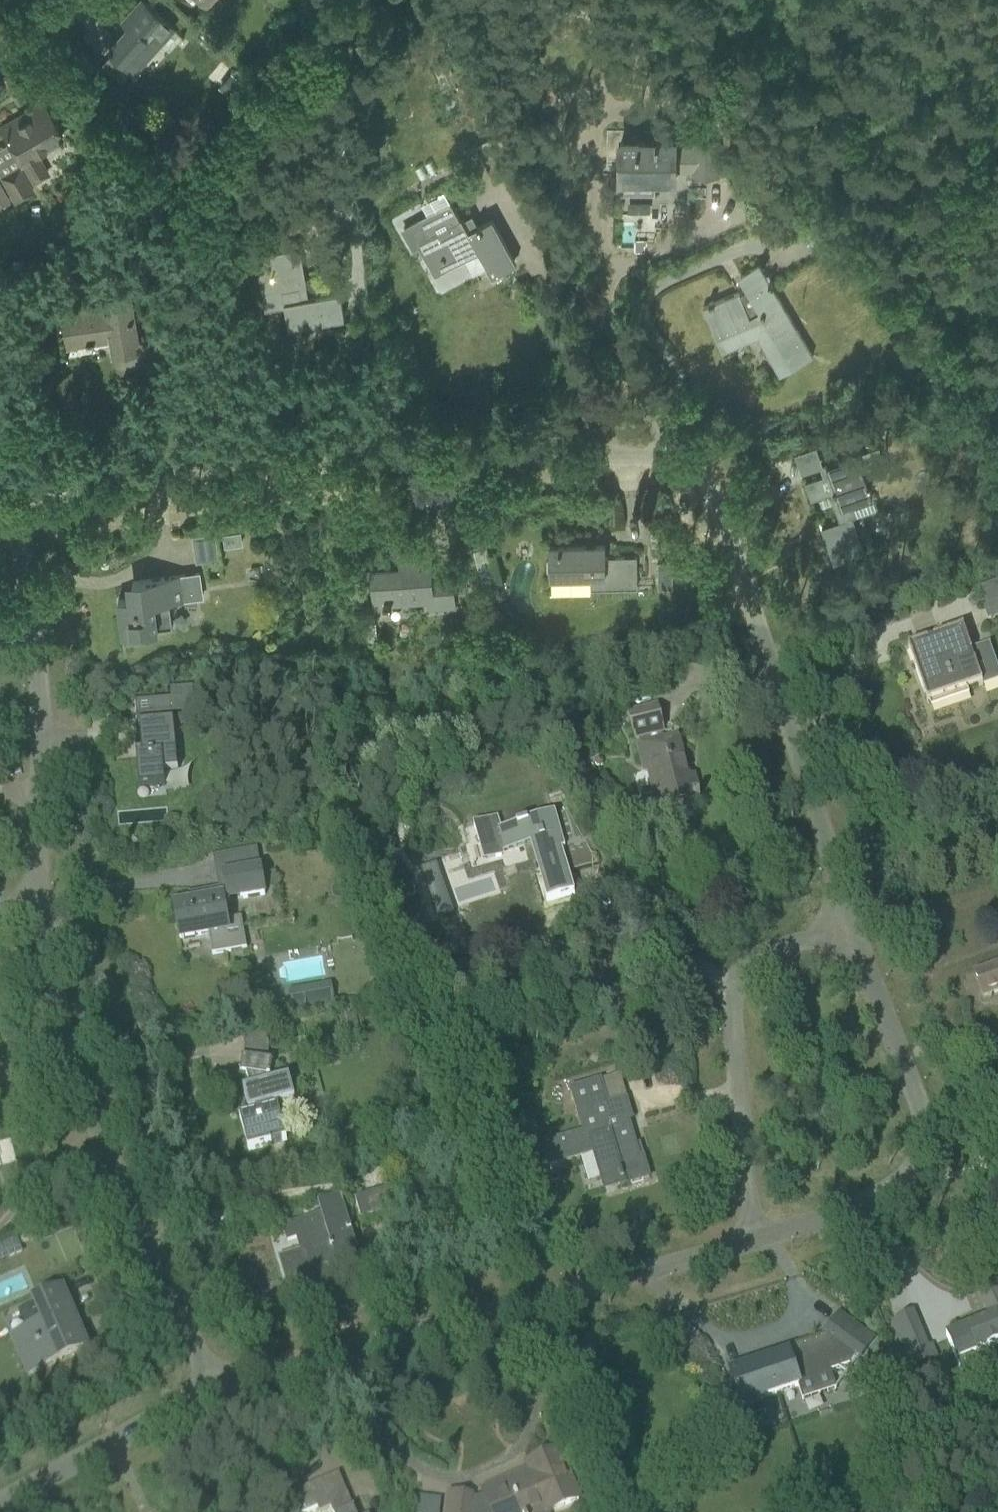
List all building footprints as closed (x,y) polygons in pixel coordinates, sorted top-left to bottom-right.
[(174,28),(142,0),(141,0),(125,18),(131,24),(109,49),(134,72),(174,28)] [(305,6),(304,10),(306,14),(310,17),(314,17),(318,14),(319,9),(317,5),(314,2),(309,3),(305,6)] [(213,81),(220,73),(207,61),(199,69),(213,81)] [(227,79),(219,87),(233,99),(240,91),(227,79)] [(36,152),(61,138),(44,108),(18,123),(14,118),(0,126),(0,127),(33,184),(49,174),(36,152)] [(655,180),(674,180),(674,162),(694,162),(694,173),(718,173),(718,145),(694,145),(694,148),(674,148),(674,145),(658,145),(658,140),(655,139),(655,142),(621,141),(621,151),(619,151),(618,164),(621,164),(621,174),(655,174),(655,180)] [(16,202),(32,194),(17,167),(1,176),(16,202)] [(9,200),(0,184),(0,205),(9,200)] [(436,275),(435,273),(468,255),(465,250),(475,244),(492,275),(514,263),(490,220),(474,229),(474,228),(469,231),(461,217),(460,217),(451,201),(450,201),(451,203),(404,229),(413,246),(418,244),(435,275),(436,275)] [(634,240),(634,251),(644,251),(644,245),(646,245),(646,240),(634,240)] [(264,309),(284,305),(287,323),(343,314),(339,292),(307,298),(298,247),(255,255),(264,309)] [(751,323),(759,337),(780,375),(800,364),(813,355),(759,265),(741,275),(749,288),(714,302),(713,301),(709,303),(709,304),(703,307),(717,338),(751,323)] [(138,349),(129,295),(105,299),(107,307),(63,314),(69,346),(87,343),(95,342),(95,341),(101,340),(101,339),(112,337),(115,353),(138,349)] [(878,447),(858,453),(830,463),(833,473),(805,483),(811,500),(825,495),(824,492),(833,489),(834,492),(836,492),(841,507),(873,496),(868,483),(889,476),(878,447)] [(846,519),(839,522),(820,528),(833,564),(865,553),(859,536),(853,538),(846,519)] [(243,529),(224,532),(226,546),(245,543),(243,529)] [(192,560),(214,559),(213,532),(191,533),(192,560)] [(549,547),(550,577),(590,576),(591,589),(638,588),(637,556),(605,556),(605,545),(549,547)] [(371,569),(374,602),(383,601),(384,603),(393,603),(393,600),(432,598),(432,605),(428,605),(428,609),(455,607),(452,578),(432,579),(429,551),(399,553),(400,567),(371,569)] [(674,562),(658,562),(659,587),(674,587),(674,562)] [(132,582),(135,598),(118,601),(120,616),(123,642),(151,639),(150,630),(172,627),(169,601),(202,597),(199,573),(132,582)] [(927,704),(982,685),(983,688),(997,683),(997,672),(989,645),(970,652),(962,629),(908,648),(927,704)] [(171,700),(138,703),(139,718),(193,714),(191,689),(170,691),(171,700)] [(656,706),(628,713),(630,720),(636,742),(637,742),(639,748),(645,772),(649,771),(655,791),(659,808),(670,805),(692,799),(698,798),(693,779),(687,781),(676,739),(661,743),(659,736),(664,735),(658,713),(656,706)] [(173,722),(139,725),(142,757),(136,758),(139,789),(164,786),(163,772),(178,771),(173,722)] [(518,826),(499,832),(495,819),(476,824),(486,861),(504,856),(503,852),(534,843),(550,901),(573,894),(568,874),(598,865),(569,812),(527,824),(527,822),(517,824),(518,826)] [(219,890),(189,895),(191,905),(173,908),(179,940),(208,935),(212,956),(247,950),(241,919),(227,921),(224,901),(242,897),(243,900),(265,896),(260,864),(254,865),(251,851),(238,853),(242,874),(217,878),(219,890)] [(441,881),(426,887),(438,922),(453,916),(441,881)] [(975,975),(984,998),(997,992),(997,966),(975,975)] [(318,987),(321,1003),(331,1001),(328,985),(318,987)] [(250,1111),(255,1110),(256,1114),(239,1118),(248,1151),(265,1147),(266,1148),(272,1146),(272,1145),(287,1141),(278,1108),(274,1109),(273,1105),(292,1100),(287,1081),(268,1087),(266,1079),(271,1079),(273,1063),(242,1059),(240,1075),(246,1076),(250,1091),(245,1092),(250,1111)] [(569,1090),(582,1134),(542,1146),(548,1167),(592,1154),(600,1180),(618,1174),(620,1182),(622,1182),(624,1186),(649,1179),(639,1146),(635,1147),(628,1122),(632,1120),(619,1076),(601,1081),(601,1080),(569,1090)] [(396,1209),(390,1189),(355,1199),(360,1220),(396,1209)] [(287,1242),(297,1239),(301,1252),(281,1259),(291,1292),(321,1283),(317,1270),(338,1263),(337,1259),(356,1253),(351,1235),(352,1235),(350,1231),(341,1201),(319,1207),(322,1217),(283,1229),(287,1242)] [(992,1302),(983,1305),(989,1318),(987,1319),(984,1317),(979,1319),(979,1323),(945,1336),(956,1362),(997,1345),(997,1281),(985,1287),(992,1302)] [(61,1291),(34,1303),(43,1323),(13,1336),(30,1375),(87,1351),(61,1291)] [(874,1341),(856,1328),(840,1316),(825,1337),(855,1359),(859,1362),(874,1341)] [(785,1356),(731,1374),(737,1394),(736,1394),(737,1398),(739,1398),(740,1403),(743,1412),(762,1405),(763,1405),(761,1400),(796,1388),(798,1388),(802,1402),(836,1390),(831,1373),(849,1367),(855,1359),(843,1350),(825,1337),(785,1350),(787,1356),(785,1356)] [(924,1338),(902,1347),(912,1370),(937,1359),(932,1346),(928,1348),(924,1338)] [(450,1495),(447,1511),(553,1511),(578,1500),(557,1452),(528,1465),(533,1476),(512,1485),(510,1480),(483,1492),(487,1502),(478,1504),(471,1504),(472,1497),(450,1495)] [(338,1475),(297,1492),(306,1511),(308,1511),(317,1508),(318,1511),(323,1511),(330,1509),(331,1511),(354,1511),(338,1475)] [(437,1498),(416,1497),(415,1511),(436,1511),(437,1498)]
